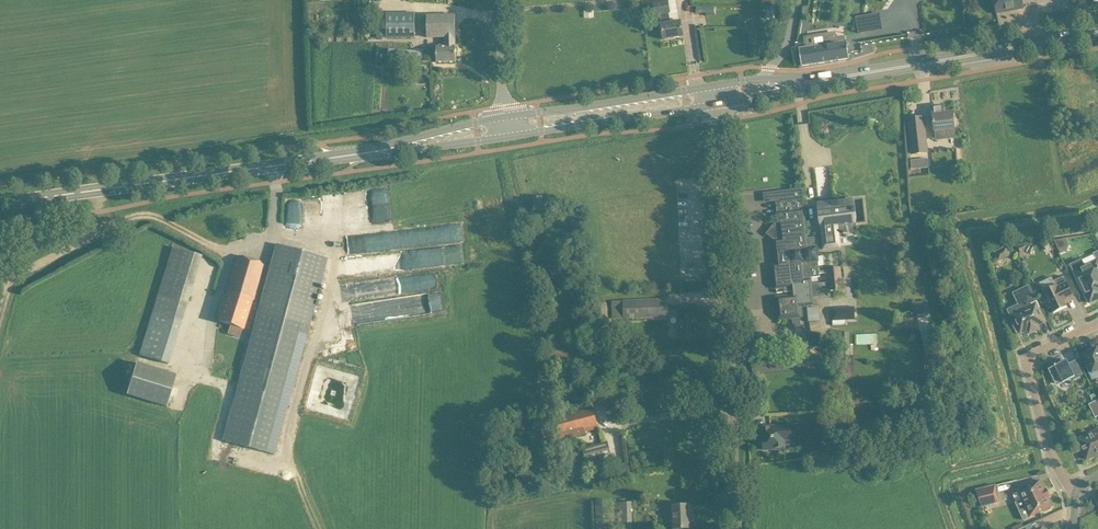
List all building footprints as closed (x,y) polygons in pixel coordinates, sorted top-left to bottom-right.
[(653,2),(655,14),(660,13),(662,29),(664,39),(683,36),(682,26),(681,21),(679,21),(671,22),(669,13),(671,13),(669,0),(655,2),(653,2)] [(997,13),(1006,11),(1006,10),(1014,8),(1016,10),(1020,9),(1022,7),(1024,7),(1022,0),(994,0),(997,13)] [(762,25),(763,8),(718,7),(717,24),(762,25)] [(377,37),(415,37),(414,12),(377,12),(377,37)] [(882,13),(868,15),(869,26),(875,26),(875,25),(883,24),(882,13)] [(436,46),(437,62),(456,62),(456,47),(455,46),(455,37),(456,37),(455,15),(428,15),(428,36),(446,36),(447,46),(436,46)] [(866,24),(857,26),(859,33),(867,32),(866,24)] [(799,49),(802,66),(849,58),(847,41),(836,43),(836,38),(825,40),(826,42),(819,43),(818,46),(814,46),(812,36),(805,38),(806,47),(799,49)] [(933,123),(934,123),(935,130),(948,129),(949,139),(955,138),(953,113),(944,114),(943,106),(932,107),(934,121),(933,121),(933,123)] [(923,117),(909,119),(913,154),(927,152),(923,117)] [(927,158),(911,159),(911,168),(928,167),(927,158)] [(1024,169),(1009,172),(1011,181),(1026,178),(1024,169)] [(1026,178),(1011,181),(1012,190),(1028,187),(1026,178)] [(774,227),(770,231),(776,236),(777,240),(775,240),(776,252),(781,251),(783,270),(774,271),(776,288),(785,287),(785,292),(794,291),(795,295),(777,297),(779,319),(790,318),(792,318),(793,327),(801,326),(801,317),(805,317),(806,323),(820,322),(819,307),(814,307),(804,308),(804,306),(814,305),(813,297),(828,296),(827,283),(821,283),(812,284),(811,278),(820,277),(819,266),(824,265),(823,256),(818,257),(817,244),(815,244),(814,240),(807,241),(807,238),(801,189),(776,192),(777,201),(780,226),(774,227)] [(534,198),(534,202),(537,213),(545,211),(542,196),(534,198)] [(818,204),(819,208),(824,249),(840,247),(838,225),(856,223),(856,222),(855,212),(856,212),(855,209),(854,209),(853,199),(833,201),(832,201),(829,202),(821,202),(819,203),(818,203),(818,204)] [(274,454),(277,441),(327,257),(277,244),(223,440),(274,454)] [(1027,245),(1015,247),(1020,258),(1022,254),(1027,245)] [(202,256),(172,247),(139,356),(168,365),(202,256)] [(1010,253),(1007,247),(995,253),(998,259),(1010,253)] [(1072,265),(1090,303),(1097,299),(1097,252),(1094,254),(1097,261),(1084,267),(1081,260),(1072,265)] [(237,256),(233,269),(225,293),(227,293),(217,320),(241,328),(250,300),(251,300),(263,265),(262,267),(237,258),(238,256),(237,256)] [(840,266),(828,268),(831,291),(845,290),(843,278),(841,278),(840,266)] [(414,277),(414,290),(433,289),(432,276),(414,277)] [(1045,300),(1049,308),(1051,307),(1054,313),(1067,307),(1065,301),(1074,297),(1064,276),(1054,281),(1056,285),(1043,291),(1047,299),(1045,300)] [(1023,305),(1011,311),(1017,323),(1015,324),(1016,325),(1015,325),(1014,326),(1017,332),(1019,332),(1020,334),(1028,330),(1030,334),(1032,333),(1033,333),(1033,332),(1037,331),(1037,330),(1040,329),(1038,325),(1046,322),(1029,286),(1016,292),(1023,305)] [(352,322),(441,310),(439,292),(430,293),(431,298),(350,308),(352,322)] [(613,318),(625,318),(668,316),(667,299),(625,301),(613,301),(613,318)] [(606,304),(595,305),(597,329),(609,328),(606,304)] [(698,316),(698,306),(678,306),(680,339),(697,338),(697,331),(695,331),(694,316),(698,316)] [(855,307),(832,308),(833,320),(845,320),(855,319),(855,307)] [(923,355),(933,354),(931,332),(921,333),(923,355)] [(28,347),(48,346),(47,335),(27,335),(28,347)] [(1083,354),(1089,365),(1086,366),(1093,380),(1097,377),(1097,373),(1097,371),(1097,349),(1097,348),(1096,349),(1095,347),(1087,350),(1088,352),(1083,354)] [(1048,369),(1055,383),(1056,386),(1083,374),(1076,360),(1069,364),(1067,360),(1063,362),(1062,361),(1054,365),(1054,366),(1048,369)] [(137,363),(136,364),(127,394),(167,407),(177,375),(137,363)] [(619,400),(605,404),(607,412),(617,410),(622,408),(619,400)] [(1089,404),(1095,418),(1097,416),(1097,401),(1097,400),(1089,404)] [(586,434),(585,432),(599,428),(593,408),(553,420),(560,442),(586,434)] [(770,450),(771,449),(778,448),(779,450),(780,448),(784,448),(784,447),(784,439),(790,439),(790,434),(798,434),(797,425),(761,427),(762,435),(763,435),(763,438),(762,438),(762,440),(763,449),(768,449),(770,450)] [(544,450),(552,447),(553,446),(546,430),(537,433),(544,450)] [(1078,442),(1087,460),(1097,454),(1097,432),(1078,442)] [(597,444),(583,448),(586,462),(597,459),(611,455),(608,442),(597,444)] [(1033,514),(1024,519),(1044,510),(1045,512),(1051,509),(1051,507),(1052,506),(1048,497),(1050,496),(1047,489),(1045,489),(1040,480),(1018,491),(1023,501),(1026,499),(1033,514)] [(999,502),(995,485),(976,490),(981,506),(999,502)] [(604,524),(604,499),(596,499),(597,525),(604,524)] [(620,503),(621,528),(633,528),(632,502),(620,503)] [(693,505),(682,505),(673,506),(674,528),(690,528),(689,513),(693,512),(693,505)]
